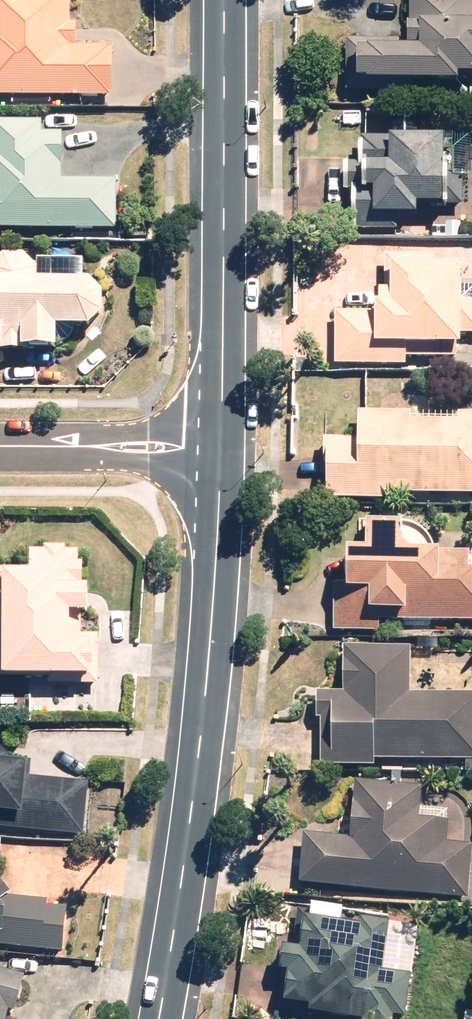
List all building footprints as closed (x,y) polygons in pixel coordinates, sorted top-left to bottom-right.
[(112,100),(111,51),(79,52),(78,25),(64,26),(64,0),(0,0),(0,102),(112,100)] [(405,42),(342,41),(342,85),(453,87),(453,80),(471,80),(471,0),(406,0),(405,42)] [(117,235),(117,182),(59,182),(59,136),(39,136),(39,122),(0,122),(0,235),(117,235)] [(352,187),(350,232),(394,233),(394,237),(413,238),(414,209),(442,210),(444,167),(438,167),(439,142),(416,141),(417,123),(389,122),(388,140),(353,139),(353,161),(343,161),(342,187),(352,187)] [(462,222),(431,221),(430,239),(462,240),(462,222)] [(5,340),(4,358),(51,359),(52,337),(83,337),(94,328),(99,315),(96,301),(86,290),(37,288),(38,271),(36,268),(26,259),(15,255),(0,257),(0,258),(0,340),(5,340)] [(333,312),(331,367),(406,369),(407,358),(453,360),(454,338),(471,338),(471,286),(455,285),(456,262),(432,262),(432,258),(383,256),(382,294),(370,294),(369,313),(333,312)] [(353,414),(353,442),(323,441),(321,499),(382,501),(382,491),(471,493),(471,418),(353,414)] [(361,520),(359,554),(340,552),(338,586),(330,586),(328,629),(376,632),(377,619),(471,624),(471,553),(432,551),(418,531),(397,530),(397,522),(361,520)] [(0,575),(0,679),(85,681),(86,647),(64,647),(65,618),(80,618),(81,590),(77,590),(78,557),(24,556),(24,575),(0,575)] [(407,649),(340,646),(338,695),(311,695),(310,718),(316,718),(315,766),(370,767),(370,758),(471,761),(471,695),(406,693),(407,649)] [(0,685),(0,711),(18,712),(19,686),(0,685)] [(83,834),(85,785),(31,783),(32,760),(0,759),(0,831),(83,834)] [(300,833),(295,886),(467,900),(471,845),(444,843),(446,812),(420,810),(421,787),(352,781),(348,837),(300,833)] [(61,950),(63,909),(0,907),(0,947),(61,950)] [(406,975),(383,974),(386,923),(356,921),(355,925),(337,924),(338,911),(296,909),(293,951),(278,950),(275,1007),(306,1009),(305,1018),(389,1018),(400,1018),(404,1018),(406,975)] [(21,978),(0,972),(0,1018),(10,1018),(21,978)]
